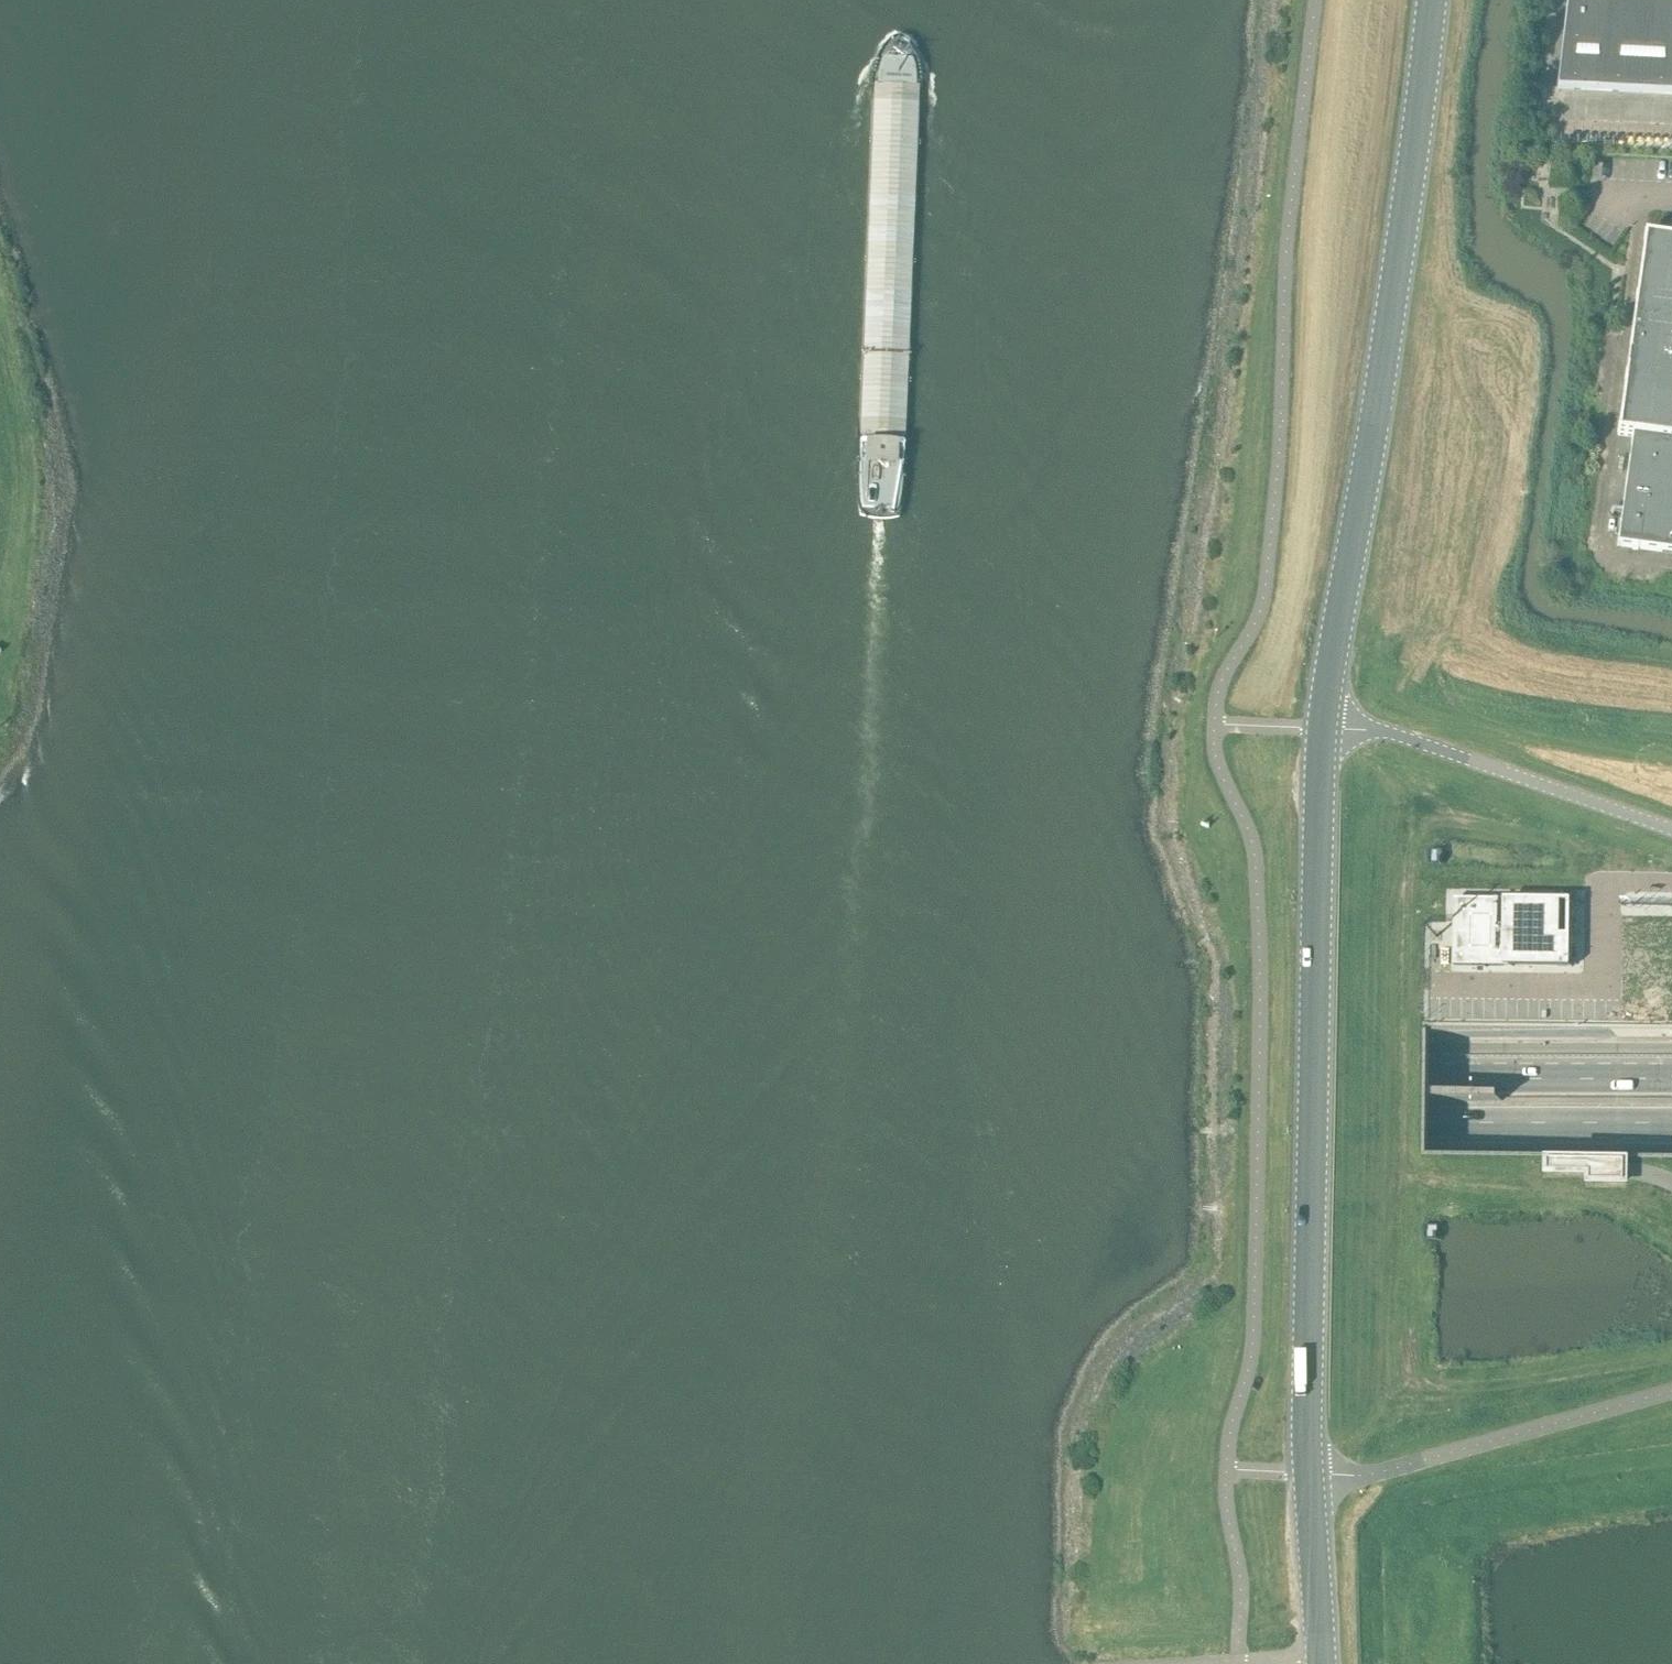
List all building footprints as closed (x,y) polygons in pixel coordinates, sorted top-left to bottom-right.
[(1557,90),(1671,96),(1671,0),(1567,0),(1557,90)] [(1617,436),(1631,438),(1617,547),(1671,555),(1671,242),(1644,239),(1617,436)] [(1428,854),(1428,859),(1428,866),(1443,867),(1443,854),(1428,854)] [(1454,971),(1502,971),(1503,905),(1456,904),(1454,971)] [(1502,971),(1536,972),(1537,905),(1503,905),(1502,971)] [(1537,905),(1536,972),(1571,972),(1571,906),(1537,905)] [(1549,1164),(1549,1174),(1549,1175),(1591,1175),(1591,1184),(1625,1185),(1625,1184),(1625,1165),(1549,1164)] [(1440,1230),(1423,1230),(1423,1243),(1440,1243),(1440,1230)]
